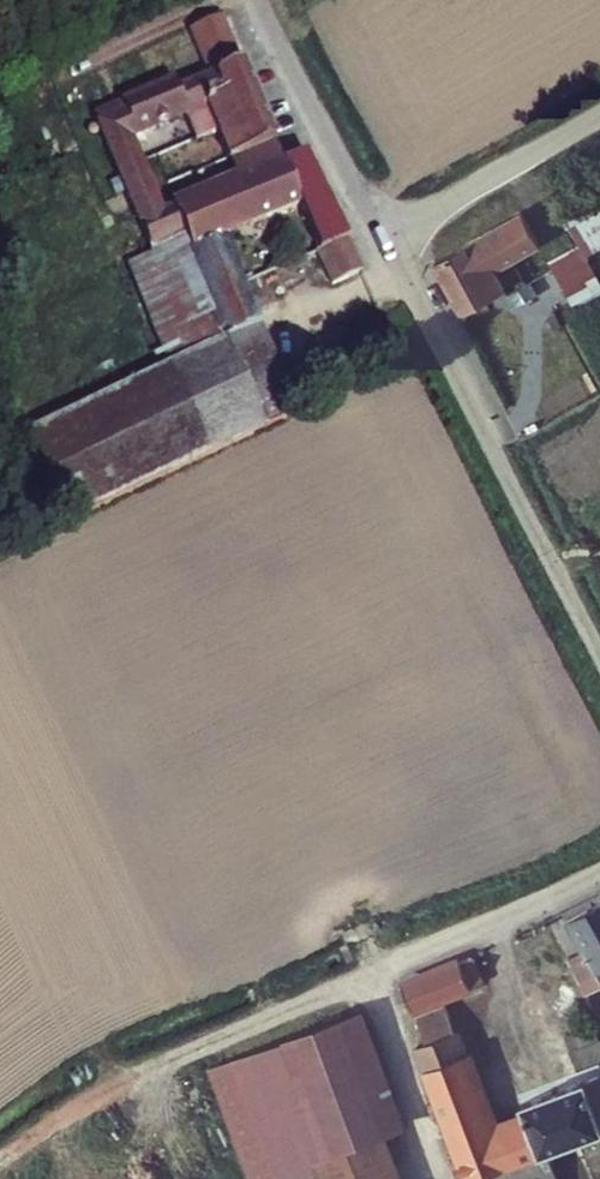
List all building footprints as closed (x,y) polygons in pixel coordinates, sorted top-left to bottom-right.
[(165,49),(175,72),(180,82),(232,60),(217,26),(165,49)] [(268,141),(232,60),(180,82),(184,94),(195,120),(217,110),(236,155),(268,141)] [(218,423),(240,413),(185,292),(219,276),(287,244),(324,227),(289,155),(277,161),(245,173),(161,204),(124,122),(184,94),(180,82),(175,72),(115,97),(120,109),(91,120),(116,179),(103,184),(107,195),(122,189),(218,423)] [(46,502),(218,423),(122,189),(107,195),(103,184),(116,179),(91,120),(120,109),(115,97),(68,116),(80,145),(76,146),(97,186),(72,198),(145,360),(9,422),(46,502)] [(268,141),(236,155),(245,173),(277,161),(268,141)] [(599,222),(599,168),(510,220),(523,245),(558,224),(568,240),(599,222)] [(464,247),(488,289),(511,276),(501,258),(523,245),(510,220),(464,247)] [(584,268),(568,240),(558,224),(523,245),(548,289),(552,287),(584,268)] [(324,227),(287,244),(300,272),(336,256),(324,227)] [(488,289),(464,247),(446,257),(427,269),(452,311),(473,298),(488,289)] [(552,287),(560,301),(592,282),(584,268),(552,287)] [(185,292),(240,413),(275,397),(219,276),(185,292)] [(548,904),(564,931),(554,936),(576,975),(584,969),(577,953),(599,942),(599,903),(589,882),(548,904)] [(388,974),(391,981),(397,996),(471,964),(461,942),(388,974)] [(385,1121),(398,1116),(346,1000),(198,1061),(249,1178),(313,1178),(320,1176),(321,1178),(410,1178),(385,1121)] [(557,1048),(589,1030),(572,1001),(540,1018),(557,1048)] [(402,1035),(465,1178),(548,1178),(555,1176),(538,1138),(599,1112),(599,1084),(586,1051),(510,1076),(519,1097),(489,1110),(442,1002),(408,1016),(414,1030),(402,1035)]
